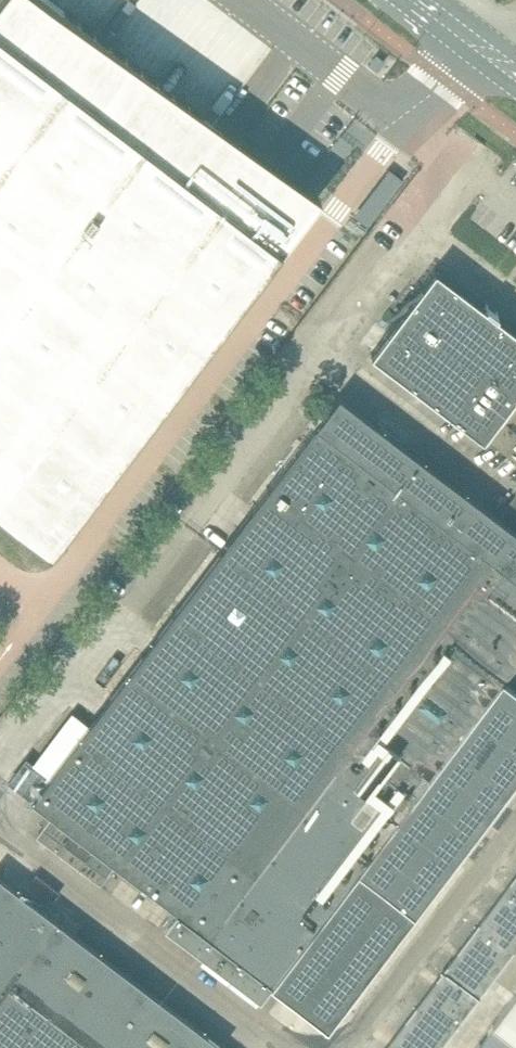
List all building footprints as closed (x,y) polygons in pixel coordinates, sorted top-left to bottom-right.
[(49,548),(312,203),(47,0),(0,0),(0,510),(49,548)] [(370,353),(512,461),(515,455),(515,330),(434,267),(421,285),(398,315),(370,353)] [(12,782),(95,845),(93,848),(51,816),(37,834),(100,882),(113,864),(96,851),(98,847),(177,907),(165,922),(218,963),(260,994),(271,980),(291,995),(327,1021),(414,907),(515,775),(515,530),(498,516),(338,394),(88,724),(71,747),(66,743),(57,736),(37,762),(31,757),(22,769),(12,782)] [(498,516),(515,530),(515,492),(498,516)] [(89,579),(49,548),(0,510),(0,696),(89,579)] [(0,876),(0,1047),(225,1047),(0,876)] [(515,950),(515,949),(515,877),(386,1047),(441,1047),(515,950)] [(494,1022),(515,1039),(515,993),(494,1022)]
